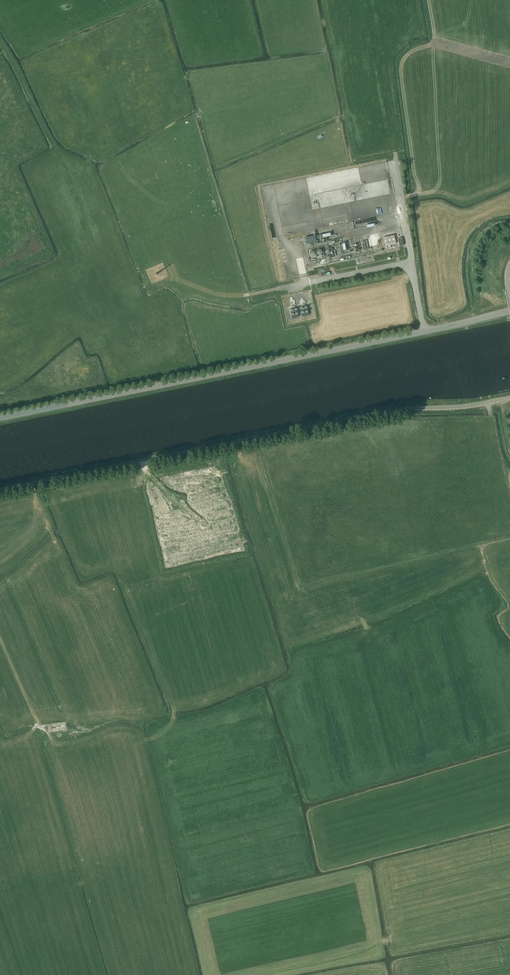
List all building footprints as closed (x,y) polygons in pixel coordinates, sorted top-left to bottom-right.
[(355,168),(338,172),(338,179),(339,179),(339,184),(341,184),(341,177),(346,176),(347,179),(347,176),(350,177),(350,172),(351,172),(354,171),(355,174),(356,174),(355,172),(356,170),(358,170),(358,174),(359,174),(359,172),(359,169),(357,168),(355,168)] [(350,186),(362,183),(361,178),(352,179),(352,182),(353,184),(350,184),(350,186)] [(317,242),(315,235),(305,237),(305,238),(303,238),(303,242),(306,242),(306,244),(317,242)] [(385,246),(396,244),(394,235),(383,237),(385,246)] [(307,273),(304,257),(297,258),(300,274),(307,273)] [(309,315),(307,305),(300,307),(302,316),(309,315)] [(299,317),(297,307),(290,309),(292,318),(299,317)]
